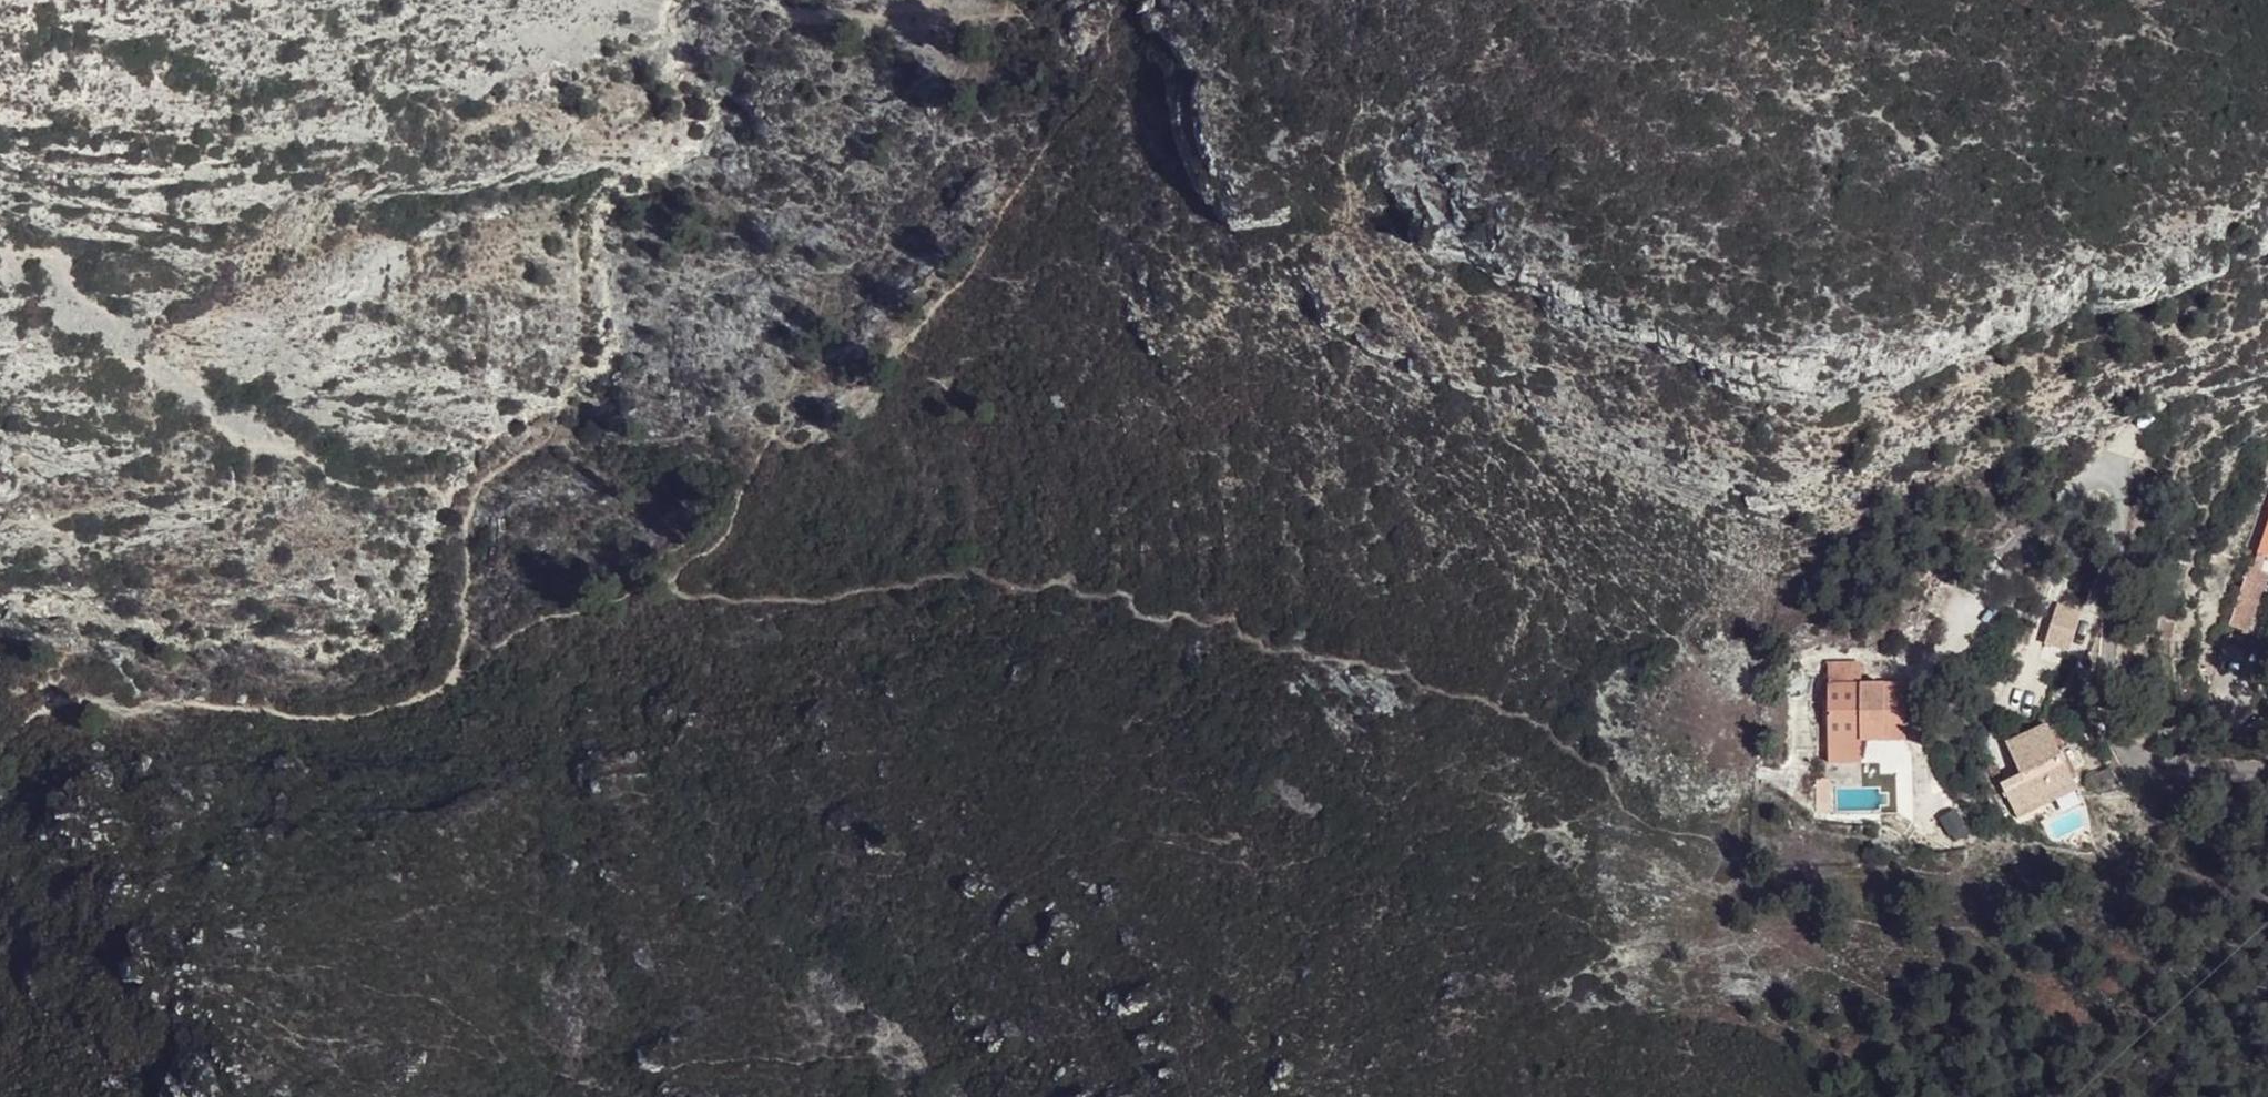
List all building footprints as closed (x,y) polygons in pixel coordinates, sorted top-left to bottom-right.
[(2229,617),(2260,628),(2267,606),(2267,561),(2251,555),(2229,617)] [(2043,599),(2020,632),(2071,639),(2079,612),(2043,599)] [(1865,650),(1831,651),(1833,740),(1865,740),(1865,729),(1865,718),(1910,718),(1910,673),(1865,673),(1865,650)] [(2056,712),(2050,714),(2075,764),(2079,762),(2056,712)] [(2024,762),(2004,771),(2021,807),(2081,778),(2075,764),(2050,714),(2010,733),(2024,762)] [(1910,718),(1865,718),(1865,729),(1910,729),(1910,718)] [(1865,740),(1833,740),(1833,753),(1866,753),(1865,740)] [(1834,767),(1820,768),(1820,801),(1833,801),(1834,767)]
